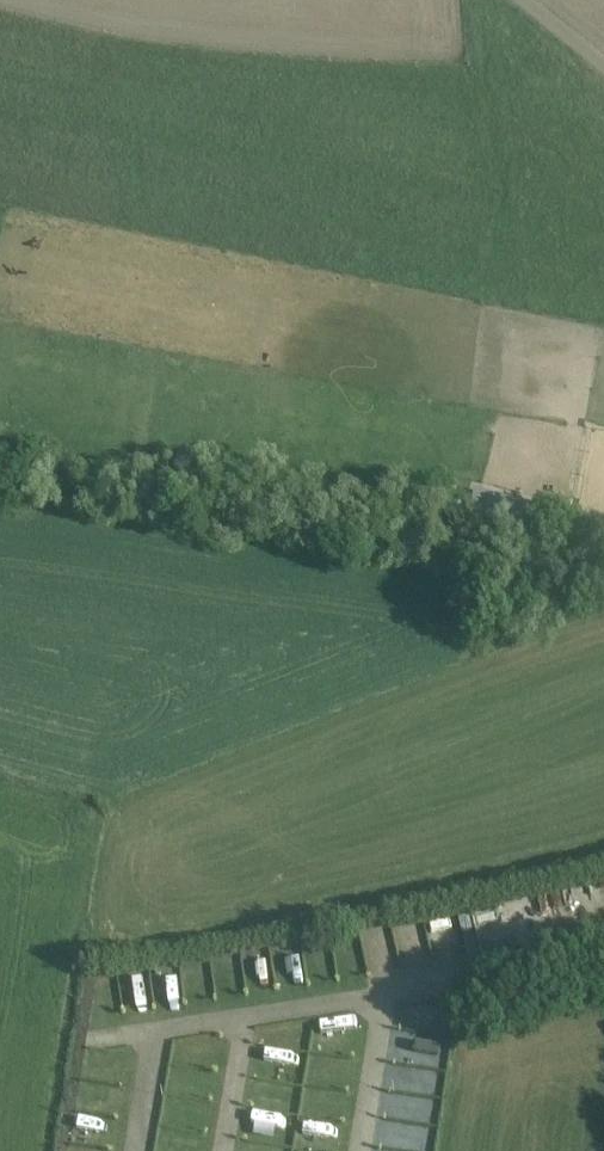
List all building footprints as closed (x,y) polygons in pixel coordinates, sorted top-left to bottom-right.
[(545,532),(546,531),(551,510),(474,491),(469,514),(545,532)] [(456,937),(437,943),(443,961),(461,956),(456,937)] [(409,960),(423,959),(421,940),(407,941),(409,960)]
